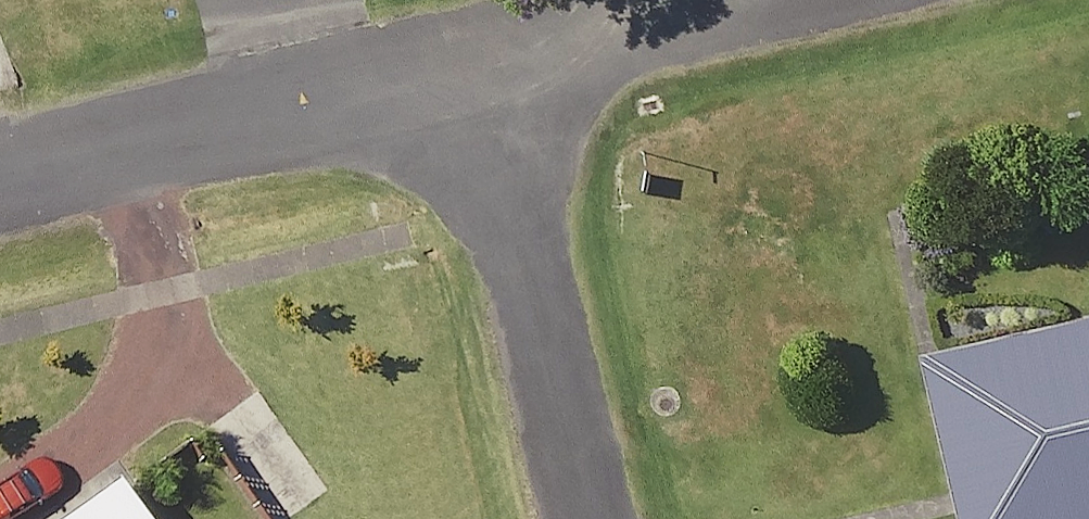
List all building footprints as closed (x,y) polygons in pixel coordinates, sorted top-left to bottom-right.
[(945,386),(979,518),(1088,518),(1088,350),(945,386)] [(118,474),(53,518),(150,518),(118,474)]
